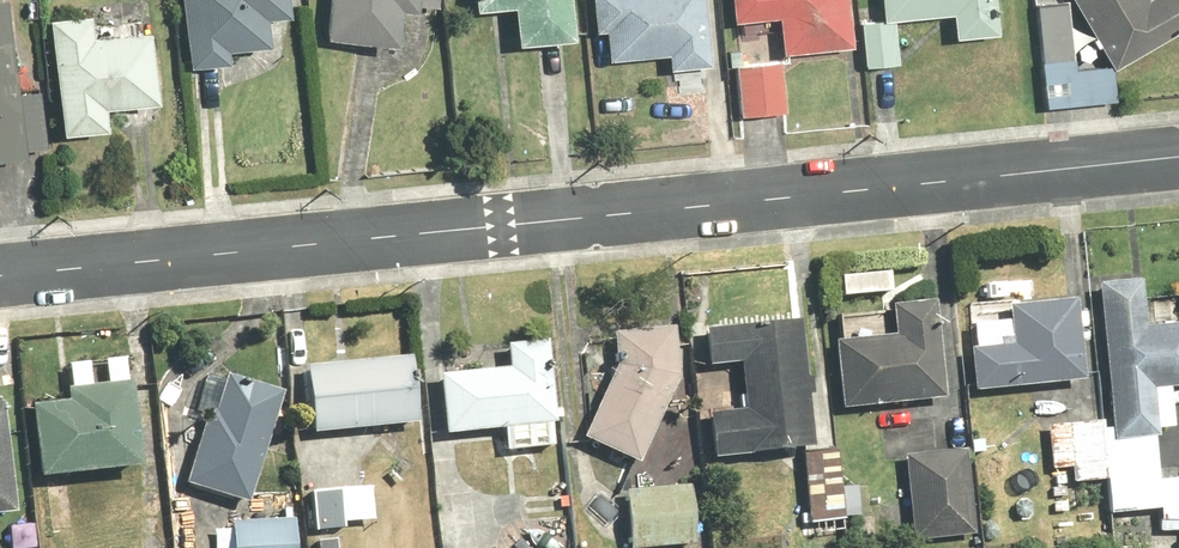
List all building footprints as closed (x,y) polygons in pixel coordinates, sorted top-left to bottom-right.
[(11,0),(0,0),(0,160),(36,155),(11,0)] [(199,67),(236,62),(235,52),(278,47),(274,19),(300,16),(298,0),(190,0),(199,67)] [(334,41),(410,44),(411,13),(428,13),(428,8),(445,9),(446,0),(337,0),(334,41)] [(506,15),(507,55),(560,52),(559,0),(466,0),(466,17),(506,15)] [(590,37),(601,36),(602,66),(661,63),(661,81),(704,78),(702,0),(589,0),(590,37)] [(776,28),(776,58),(848,56),(847,0),(725,0),(725,29),(776,28)] [(872,23),(862,23),(861,70),(899,71),(899,25),(952,25),(952,44),(992,45),(993,0),(873,0),(872,23)] [(1105,74),(1178,17),(1178,0),(1161,0),(1142,15),(1134,0),(1069,0),(1105,74)] [(1067,6),(1030,5),(1027,73),(1063,75),(1067,6)] [(100,15),(57,20),(70,136),(118,130),(115,109),(169,103),(161,34),(103,41),(100,15)] [(776,71),(725,69),(724,123),(774,124),(776,71)] [(1142,335),(1140,283),(1103,286),(1109,436),(1151,433),(1149,390),(1178,388),(1178,332),(1142,335)] [(1075,310),(1004,309),(1004,346),(968,346),(968,395),(1074,395),(1075,310)] [(703,375),(737,373),(738,420),(704,422),(705,468),(800,462),(797,360),(796,331),(702,337),(703,375)] [(633,477),(673,392),(675,335),(616,334),(615,384),(579,446),(633,477)] [(829,337),(828,410),(934,411),(935,338),(829,337)] [(438,379),(438,437),(548,437),(548,351),(506,351),(506,378),(438,379)] [(36,403),(42,477),(153,467),(145,380),(136,381),(134,358),(63,364),(66,400),(36,403)] [(316,364),(320,430),(426,424),(422,358),(316,364)] [(192,482),(257,503),(292,393),(228,372),(192,482)] [(0,399),(0,515),(26,511),(11,398),(0,399)] [(1147,521),(1147,528),(1178,527),(1178,486),(1150,486),(1150,447),(1105,448),(1105,428),(1040,429),(1040,488),(1098,487),(1098,521),(1147,521)] [(866,516),(864,485),(846,486),(844,452),(811,454),(815,533),(849,531),(848,517),(866,516)] [(964,458),(901,463),(907,547),(971,542),(964,458)] [(377,487),(318,491),(321,531),(352,529),(352,524),(379,522),(377,487)] [(621,491),(623,547),(691,547),(689,489),(621,491)] [(236,521),(237,547),(304,547),(303,519),(236,521)]
